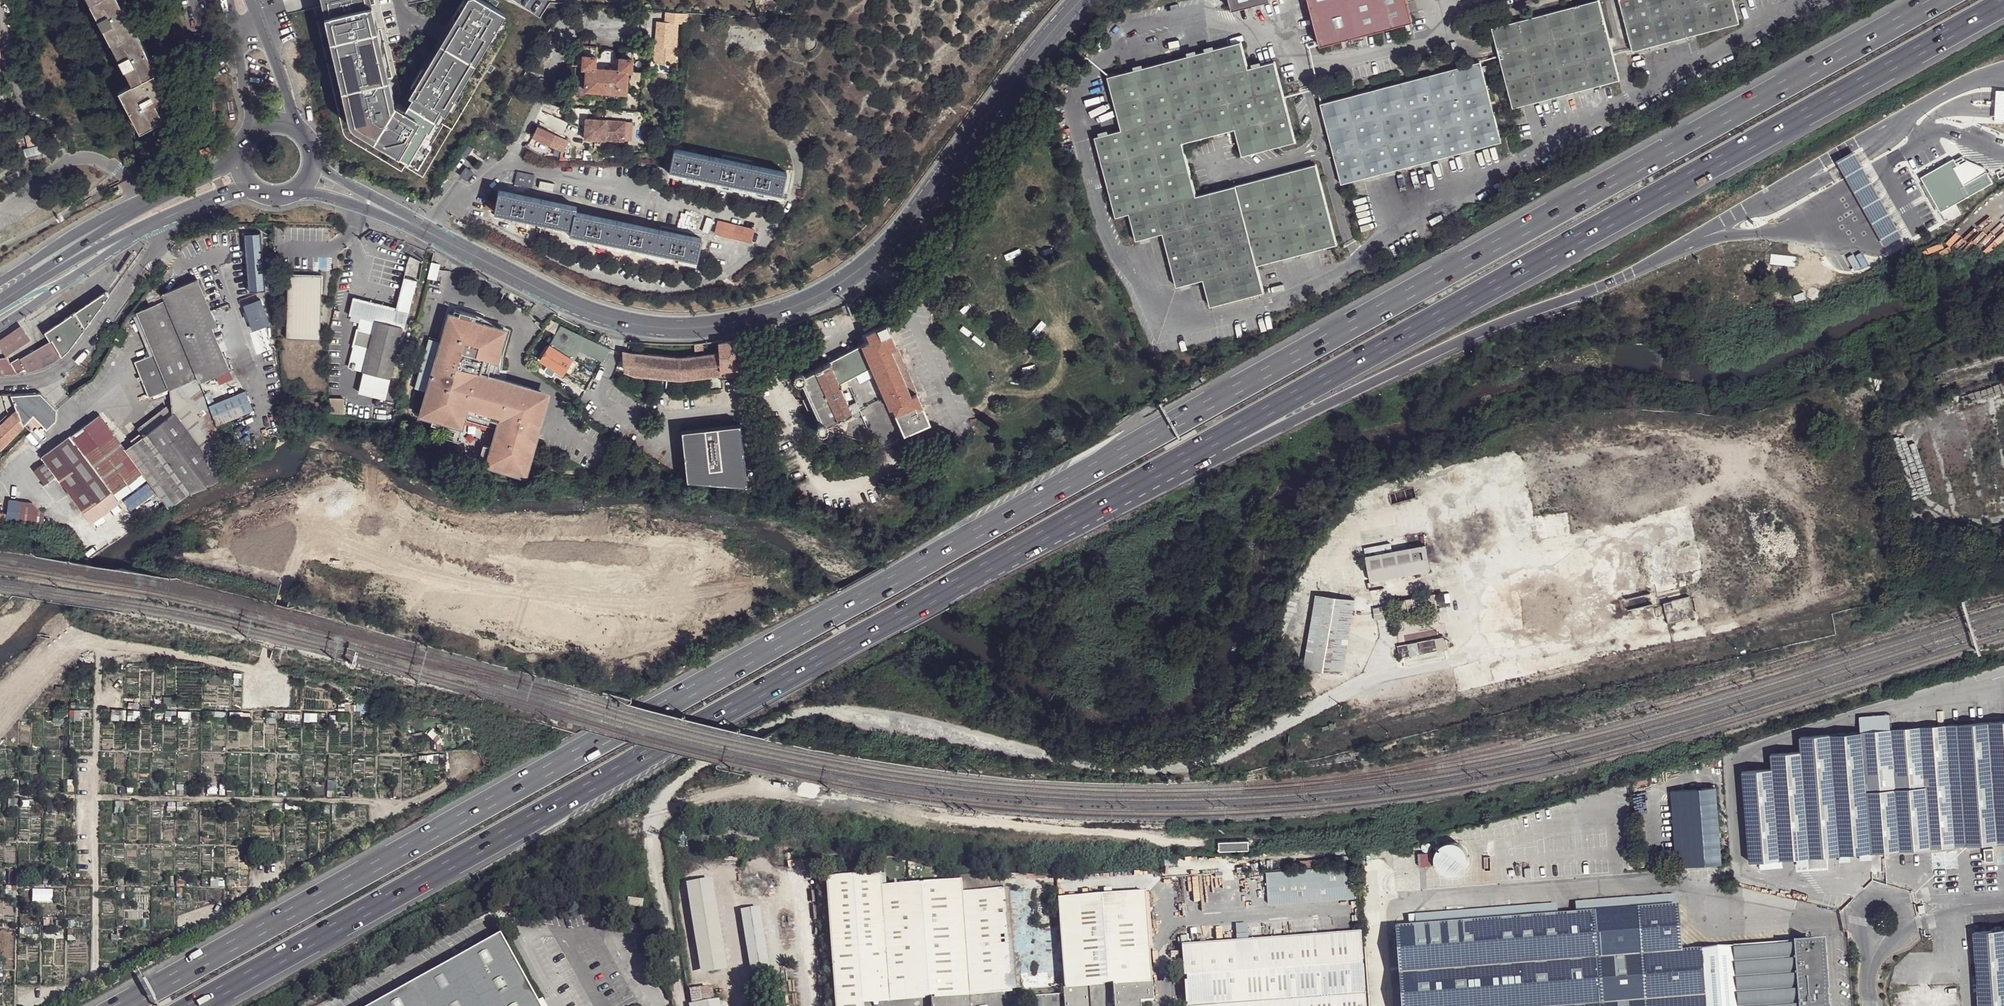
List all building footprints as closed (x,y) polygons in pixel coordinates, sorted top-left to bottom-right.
[(134,82),(120,91),(141,131),(164,118),(157,103),(168,97),(154,72),(157,70),(120,0),(90,0),(134,82)] [(435,129),(446,111),(449,113),(453,107),(464,89),(471,76),(468,74),(484,48),(487,50),(494,38),(505,20),(509,14),(487,0),(471,0),(455,27),(453,30),(456,32),(448,45),(441,58),(438,56),(435,60),(419,87),(415,93),(419,95),(410,110),(408,109),(406,112),(392,104),(387,79),(384,67),(381,54),(378,43),(370,5),(368,0),(330,0),(331,2),(334,14),(336,27),(339,38),(342,51),(345,63),(348,76),(350,87),(353,100),(356,112),(358,120),(372,128),(383,135),(394,141),(404,147),(422,158),(431,143),(438,131),(435,129)] [(455,27),(471,0),(465,0),(451,24),(455,27)] [(1231,9),(1266,0),(1229,0),(1231,9)] [(1318,44),(1410,21),(1405,0),(1307,0),(1318,44)] [(1618,81),(1598,0),(1492,28),(1513,108),(1618,81)] [(1632,52),(1739,24),(1733,0),(1619,0),(1632,52)] [(375,4),(370,5),(378,43),(384,42),(375,4)] [(688,12),(665,10),(665,20),(657,20),(654,62),(676,63),(678,22),(688,23),(688,12)] [(331,28),(336,27),(334,14),(328,15),(331,28)] [(510,23),(505,20),(494,38),(499,41),(510,23)] [(453,30),(445,43),(448,45),(456,32),(453,30)] [(336,53),(342,51),(339,38),(334,40),(336,53)] [(1295,142),(1275,62),(1248,69),(1241,42),(1108,78),(1122,130),(1095,138),(1116,217),(1129,214),(1136,240),(1163,233),(1177,287),(1203,280),(1210,307),(1263,293),(1258,270),(1256,266),(1336,245),(1315,165),(1196,196),(1182,143),(1235,129),(1242,156),(1280,146),(1295,142)] [(627,92),(629,70),(633,70),(634,49),(622,48),(621,56),(597,54),(597,46),(585,45),(576,44),(576,54),(574,54),(573,63),(576,63),(588,64),(588,66),(576,65),(574,93),(580,94),(579,96),(586,96),(587,88),(627,92)] [(487,50),(484,48),(468,74),(471,76),(473,77),(488,51),(487,50)] [(387,53),(381,54),(384,67),(390,66),(387,53)] [(414,84),(419,87),(435,60),(431,57),(414,84)] [(342,77),(348,76),(345,63),(339,64),(342,77)] [(1321,105),(1341,184),(1500,142),(1480,63),(1321,105)] [(392,78),(387,79),(392,104),(406,112),(408,109),(409,107),(397,100),(392,78)] [(348,102),(353,100),(350,87),(345,89),(348,102)] [(464,89),(453,107),(458,110),(468,92),(464,89)] [(446,111),(435,129),(438,131),(440,131),(451,114),(449,113),(446,111)] [(370,133),(372,128),(358,120),(356,112),(350,113),(353,123),(370,133)] [(625,121),(586,118),(584,138),(624,141),(625,121)] [(540,126),(535,136),(552,145),(557,135),(540,126)] [(391,146),(394,141),(383,135),(380,139),(391,146)] [(153,138),(137,146),(142,156),(157,148),(153,138)] [(436,146),(431,143),(422,158),(404,147),(401,152),(424,166),(436,146)] [(462,156),(467,159),(474,149),(470,146),(462,156)] [(1977,173),(1994,163),(1985,147),(1968,157),(1977,173)] [(674,150),(670,170),(700,176),(744,186),(782,194),(783,191),(785,180),(787,175),(752,167),(722,160),(674,150)] [(1977,173),(1968,157),(1966,154),(1954,160),(1965,180),(1977,173)] [(753,163),(723,156),(722,160),(752,167),(753,163)] [(1965,180),(1954,160),(1915,183),(1926,202),(1965,180)] [(461,176),(468,181),(474,173),(467,169),(461,176)] [(515,185),(532,189),(535,176),(518,172),(515,185)] [(500,193),(496,211),(534,219),(572,228),(573,228),(577,213),(577,209),(500,193)] [(577,213),(573,228),(572,228),(571,232),(610,240),(651,249),(697,259),(698,256),(700,245),(701,239),(660,231),(577,213)] [(719,221),(715,233),(750,243),(754,231),(719,221)] [(702,236),(661,227),(660,231),(701,239),(702,236)] [(261,233),(245,235),(250,291),(265,289),(261,233)] [(411,255),(397,311),(409,315),(418,317),(426,287),(432,263),(411,255)] [(322,278),(289,276),(285,340),(319,342),(322,278)] [(199,382),(228,371),(213,329),(217,327),(199,281),(164,295),(199,382)] [(54,339),(63,354),(74,343),(84,330),(112,292),(109,287),(48,330),(54,339)] [(270,324),(261,298),(244,305),(253,330),(270,324)] [(397,311),(353,301),(350,316),(360,318),(377,323),(377,321),(403,328),(403,329),(405,330),(409,315),(397,311)] [(164,302),(139,312),(155,352),(169,387),(195,377),(164,302)] [(414,388),(426,391),(420,414),(433,418),(443,421),(449,423),(462,427),(465,419),(496,428),(491,445),(483,443),(478,461),(522,474),(545,396),(521,388),(522,384),(488,375),(501,328),(498,326),(475,320),(453,314),(449,313),(441,342),(429,338),(414,388)] [(477,314),(475,320),(498,326),(489,320),(485,317),(477,314)] [(377,323),(360,318),(348,367),(364,371),(377,323)] [(403,328),(377,321),(377,323),(364,371),(391,377),(403,329),(403,328)] [(555,335),(561,324),(557,321),(554,324),(550,329),(550,330),(555,335)] [(549,346),(572,358),(579,347),(584,337),(561,324),(555,335),(553,339),(549,346)] [(896,412),(915,405),(917,408),(923,406),(917,392),(912,395),(891,348),(897,346),(887,324),(868,332),(871,340),(866,343),(896,412)] [(8,355),(9,355),(30,341),(24,332),(21,326),(0,340),(0,349),(4,356),(8,355)] [(129,331),(122,327),(115,339),(122,342),(129,331)] [(579,347),(604,360),(609,350),(610,349),(584,337),(579,347)] [(26,367),(29,371),(33,371),(44,367),(54,362),(63,354),(54,339),(23,356),(21,358),(26,367)] [(122,342),(115,339),(105,356),(115,362),(125,344),(122,342)] [(743,368),(738,341),(717,343),(718,355),(720,370),(722,370),(743,368)] [(703,342),(694,344),(695,351),(704,350),(703,342)] [(549,346),(540,361),(548,366),(557,371),(563,374),(572,358),(549,346)] [(912,395),(917,392),(897,346),(891,348),(912,395)] [(625,371),(635,374),(681,379),(722,375),(722,370),(720,370),(718,355),(714,355),(710,355),(695,357),(682,358),(624,351),(625,371)] [(155,352),(135,360),(148,395),(169,387),(155,352)] [(8,355),(4,356),(0,357),(0,374),(18,372),(12,362),(9,355),(8,355)] [(841,357),(824,367),(832,384),(850,376),(841,357)] [(21,358),(12,362),(18,372),(26,367),(21,358)] [(557,371),(548,366),(545,371),(546,374),(552,378),(554,376),(557,371)] [(794,388),(797,387),(799,391),(804,402),(800,404),(797,405),(802,415),(804,414),(809,412),(814,423),(816,428),(813,429),(811,433),(813,436),(816,437),(820,436),(821,433),(821,432),(847,420),(832,384),(824,367),(797,381),(797,380),(793,379),(790,380),(789,383),(790,387),(794,388)] [(195,377),(169,387),(174,412),(209,459),(214,457),(187,392),(199,386),(195,377)] [(252,410),(245,391),(209,405),(217,424),(252,410)] [(43,392),(12,393),(19,409),(26,424),(32,418),(39,424),(45,431),(58,419),(59,407),(43,392)] [(329,413),(344,413),(345,398),(328,397),(329,413)] [(128,432),(135,441),(147,432),(173,413),(166,404),(128,432)] [(896,412),(905,432),(930,421),(923,406),(917,408),(915,405),(896,412)] [(2,448),(26,424),(19,409),(0,426),(0,446),(2,448)] [(106,410),(102,413),(112,427),(116,424),(106,410)] [(191,492),(222,478),(209,459),(174,412),(173,413),(147,432),(191,492)] [(102,413),(72,435),(114,491),(119,498),(149,477),(126,447),(112,427),(102,413)] [(126,447),(135,441),(128,432),(120,422),(116,424),(112,427),(126,447)] [(449,423),(445,436),(458,440),(462,427),(449,423)] [(749,485),(742,424),(683,430),(689,480),(749,485)] [(171,508),(191,492),(147,432),(135,441),(126,447),(149,477),(171,508)] [(908,433),(905,434),(904,437),(903,440),(904,442),(906,444),(910,444),(913,443),(914,440),(914,437),(912,434),(908,433)] [(84,511),(114,491),(72,435),(44,455),(48,460),(41,465),(51,480),(58,475),(84,511)] [(888,446),(889,448),(904,442),(903,440),(888,446)] [(18,524),(46,527),(46,514),(34,503),(20,501),(19,515),(18,524)] [(0,513),(0,522),(18,524),(19,515),(0,513)] [(1430,566),(1426,542),(1368,553),(1373,577),(1430,566)] [(1355,597),(1314,591),(1302,668),(1342,675),(1355,597)] [(1690,594),(1664,602),(1669,621),(1696,615),(1690,594)] [(1446,636),(1398,645),(1400,657),(1448,647),(1446,636)] [(1861,732),(1866,792),(1896,790),(1925,788),(1951,786),(1956,845),(1968,844),(1959,725),(1954,725),(1946,726),(1948,748),(1921,750),(1920,728),(1892,730),(1891,714),(1860,716),(1861,732)] [(2000,722),(1959,725),(1968,844),(1986,843),(2003,842),(2003,722),(2000,722)] [(1946,726),(1920,728),(1921,750),(1948,748),(1946,726)] [(1839,854),(1871,852),(1866,792),(1861,732),(1845,733),(1838,734),(1830,735),(1839,854)] [(1830,735),(1800,737),(1801,751),(1809,857),(1839,854),(1830,735)] [(1801,751),(1771,753),(1772,768),(1779,859),(1809,857),(1801,751)] [(1749,861),(1779,859),(1772,768),(1743,770),(1749,861)] [(1951,786),(1925,788),(1929,848),(1956,845),(1951,786)] [(1715,787),(1684,789),(1692,865),(1703,864),(1720,862),(1715,787)] [(1925,788),(1896,790),(1901,850),(1929,848),(1925,788)] [(1691,865),(1692,865),(1684,789),(1673,790),(1679,866),(1691,865)] [(1896,790),(1866,792),(1871,852),(1901,850),(1896,790)] [(1248,840),(1220,840),(1220,848),(1248,848),(1248,840)] [(1266,876),(1269,907),(1357,900),(1354,868),(1266,876)] [(726,968),(709,877),(686,880),(702,972),(726,968)] [(1007,892),(962,896),(962,883),(882,890),(881,877),(828,882),(836,1005),(864,1005),(872,1004),(872,991),(916,988),(917,1001),(932,1000),(932,1005),(970,1005),(970,997),(969,984),(1016,980),(1007,892)] [(1397,930),(1403,1005),(1705,1005),(1701,952),(1681,953),(1677,896),(1575,904),(1576,917),(1556,918),(1555,905),(1415,916),(1416,929),(1397,930)] [(643,902),(629,901),(628,907),(642,909),(643,902)] [(1065,996),(1066,1005),(1092,1005),(1092,994),(1114,992),(1115,1005),(1153,1005),(1152,989),(1145,901),(1059,906),(1065,996)] [(758,906),(741,908),(752,970),(769,967),(758,906)] [(1973,932),(1979,1005),(2003,1005),(2003,930),(1973,932)] [(372,1005),(544,1005),(504,932),(372,1005)] [(1337,938),(1187,949),(1191,1005),(1366,1005),(1361,936),(1337,938)] [(1701,952),(1705,1005),(1829,1005),(1824,942),(1701,952)] [(969,984),(970,997),(977,997),(1011,994),(1019,994),(1016,980),(969,984)] [(872,991),(872,1004),(897,997),(917,1001),(916,988),(872,991)] [(694,1005),(711,1003),(709,989),(691,991),(694,1005)]
